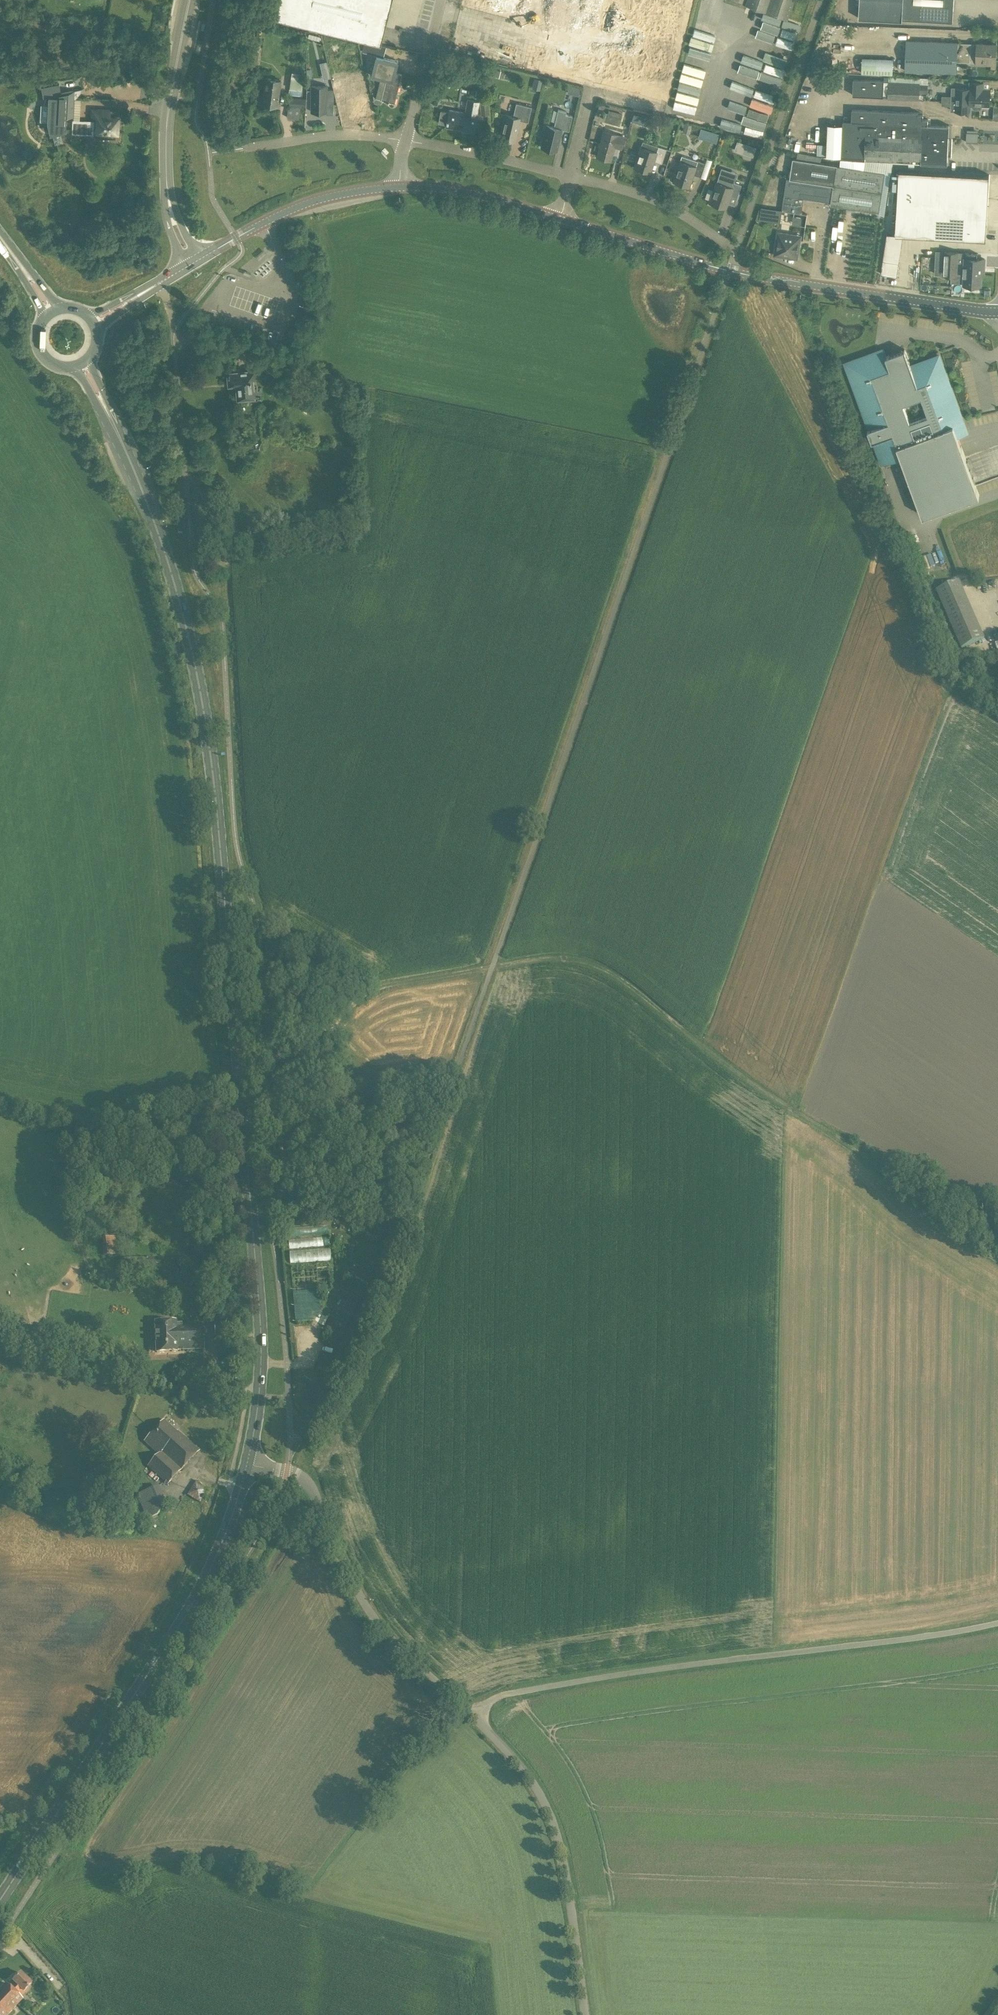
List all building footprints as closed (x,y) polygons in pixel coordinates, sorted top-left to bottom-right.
[(275,19),(278,19),(359,40),(359,39),(381,43),(386,22),(392,0),(280,0),(275,19)] [(516,11),(523,0),(466,0),(516,11)] [(538,30),(548,32),(553,10),(567,13),(563,0),(555,0),(538,30)] [(786,18),(792,0),(733,0),(786,18)] [(859,18),(902,20),(903,8),(914,19),(955,22),(956,0),(860,0),(859,18)] [(778,26),(780,18),(763,14),(761,21),(778,26)] [(777,36),(795,40),(799,22),(781,19),(777,36)] [(760,22),(756,30),(752,28),(749,36),(768,43),(774,27),(760,22)] [(831,27),(831,39),(845,39),(845,28),(831,27)] [(766,62),(783,69),(792,44),(775,37),(766,62)] [(380,45),(381,43),(359,39),(359,40),(365,41),(363,52),(375,55),(370,75),(386,79),(381,100),(394,103),(402,74),(395,72),(398,61),(383,57),(386,46),(380,45)] [(765,52),(767,46),(749,40),(747,46),(765,52)] [(957,43),(907,41),(905,70),(956,72),(956,61),(957,43)] [(977,43),(977,44),(957,43),(956,61),(977,62),(976,63),(995,64),(996,44),(977,43)] [(256,65),(260,47),(251,46),(247,63),(256,65)] [(764,63),(767,56),(746,47),(743,54),(764,63)] [(893,57),(857,55),(857,71),(892,72),(893,57)] [(758,69),(760,64),(745,58),(743,64),(758,69)] [(762,63),(747,113),(769,119),(783,69),(762,63)] [(353,89),(340,92),(345,113),(356,111),(357,113),(364,112),(363,106),(370,104),(367,88),(364,89),(359,68),(347,71),(349,79),(351,79),(353,89)] [(302,90),(304,77),(291,76),(290,88),(302,90)] [(277,106),(281,80),(265,78),(262,104),(277,106)] [(540,90),(543,80),(534,78),(532,88),(540,90)] [(853,79),(852,96),(888,97),(889,86),(883,86),(883,81),(853,79)] [(919,99),(920,82),(889,81),(889,86),(888,97),(888,98),(919,99)] [(970,81),(969,89),(952,88),(952,104),(951,110),(969,111),(970,106),(973,106),(973,107),(974,109),(979,109),(981,107),(981,105),(989,105),(990,90),(984,89),(984,82),(970,81)] [(48,96),(61,93),(59,83),(41,87),(43,98),(48,96)] [(579,95),(580,88),(569,85),(567,93),(579,95)] [(333,101),(333,93),(333,89),(326,89),(326,86),(311,86),(311,112),(326,112),(326,101),(333,101)] [(434,92),(441,94),(443,88),(436,86),(434,92)] [(61,93),(48,96),(50,104),(51,104),(50,120),(53,134),(60,132),(66,131),(67,116),(74,116),(75,98),(75,89),(61,93)] [(306,108),(306,98),(290,97),(289,107),(306,108)] [(481,115),(489,114),(488,98),(480,99),(481,115)] [(476,114),(479,102),(468,100),(465,113),(449,110),(446,126),(462,129),(462,128),(474,130),(477,114),(476,114)] [(699,101),(693,121),(700,124),(707,103),(699,101)] [(528,122),(531,106),(516,103),(513,116),(505,114),(499,137),(507,139),(506,141),(513,142),(513,140),(515,141),(520,120),(528,122)] [(715,108),(708,106),(703,124),(718,129),(725,106),(716,103),(715,108)] [(621,118),(623,109),(610,106),(608,114),(607,114),(605,122),(620,125),(621,118)] [(91,109),(90,116),(96,117),(98,117),(97,133),(97,138),(116,139),(116,133),(118,133),(118,131),(120,130),(120,126),(119,125),(119,117),(109,116),(109,110),(98,109),(91,109)] [(569,130),(572,115),(565,114),(566,111),(558,109),(554,126),(546,125),(541,147),(557,151),(562,129),(569,130)] [(918,113),(852,110),(851,122),(843,121),(841,156),(865,158),(865,161),(947,165),(949,126),(928,124),(928,120),(923,119),(923,115),(918,115),(918,113)] [(734,133),(738,118),(726,115),(722,129),(734,133)] [(738,129),(761,136),(765,121),(746,115),(744,123),(740,121),(738,129)] [(81,122),(80,130),(94,130),(94,123),(81,122)] [(689,134),(692,125),(683,123),(681,132),(689,134)] [(841,156),(842,124),(828,124),(826,156),(841,156)] [(621,148),(624,137),(617,135),(604,131),(597,156),(610,160),(614,146),(621,148)] [(60,132),(53,134),(55,145),(63,143),(60,132)] [(719,134),(713,132),(710,142),(716,143),(719,134)] [(978,143),(978,133),(966,132),(966,142),(978,143)] [(661,163),(666,149),(642,141),(634,167),(650,172),(654,160),(661,163)] [(746,145),(743,153),(752,156),(755,148),(746,145)] [(700,177),(705,163),(681,155),(673,181),(689,186),(693,174),(700,177)] [(831,201),(836,165),(793,158),(790,178),(787,178),(782,210),(802,213),(802,211),(800,211),(801,205),(803,205),(804,197),(831,201)] [(885,172),(836,165),(831,201),(830,204),(879,212),(885,172)] [(898,170),(895,235),(900,235),(984,239),(984,225),(987,226),(989,175),(898,170)] [(879,212),(879,214),(885,215),(891,173),(885,172),(879,212)] [(736,198),(741,184),(734,182),(732,187),(716,182),(709,202),(725,208),(729,196),(736,198)] [(779,223),(781,210),(761,207),(759,220),(779,223)] [(798,254),(800,238),(790,236),(791,234),(778,232),(775,255),(789,257),(790,253),(798,254)] [(264,249),(256,256),(259,259),(267,253),(264,249)] [(983,273),(984,259),(977,258),(977,253),(944,252),(943,274),(957,275),(957,272),(964,272),(964,284),(980,285),(981,273),(983,273)] [(886,260),(883,275),(893,276),(896,261),(886,260)] [(966,430),(962,419),(946,374),(939,355),(911,366),(905,349),(897,352),(886,356),(883,349),(873,353),(845,363),(869,428),(867,429),(872,442),(874,441),(883,464),(902,457),(923,516),(980,495),(976,485),(974,481),(971,472),(968,463),(966,458),(961,444),(958,437),(967,433),(966,430)] [(283,374),(285,365),(275,362),(269,361),(266,370),(283,374)] [(259,374),(258,366),(246,367),(247,369),(239,370),(239,368),(233,368),(233,370),(227,371),(229,385),(236,384),(238,400),(258,398),(258,396),(261,396),(260,387),(257,387),(257,379),(259,378),(259,374)] [(250,450),(263,449),(262,440),(249,441),(250,450)] [(928,563),(933,561),(929,551),(925,553),(928,563)] [(962,648),(985,639),(960,581),(949,586),(937,591),(962,648)] [(289,1249),(290,1262),(330,1260),(329,1236),(288,1238),(289,1249)] [(103,1256),(117,1255),(115,1237),(102,1238),(103,1244),(102,1244),(103,1256)] [(318,1290),(292,1291),(294,1321),(315,1320),(315,1312),(320,1312),(318,1290)] [(176,1324),(177,1324),(176,1321),(156,1322),(157,1353),(177,1352),(177,1350),(176,1324)] [(215,1336),(227,1335),(227,1322),(214,1323),(215,1336)] [(176,1324),(177,1350),(205,1349),(204,1323),(182,1324),(177,1324),(176,1324)] [(168,1484),(199,1451),(166,1420),(145,1442),(160,1455),(149,1466),(168,1484)] [(197,1500),(205,1489),(195,1482),(187,1494),(197,1500)] [(146,1520),(158,1515),(167,1503),(160,1486),(137,1495),(146,1520)] [(0,1991),(0,2014),(9,2014),(24,1999),(19,1996),(24,1991),(25,1992),(27,1992),(30,1990),(29,1987),(33,1983),(22,1973),(14,1982),(15,1983),(11,1987),(7,1983),(0,1991)]
